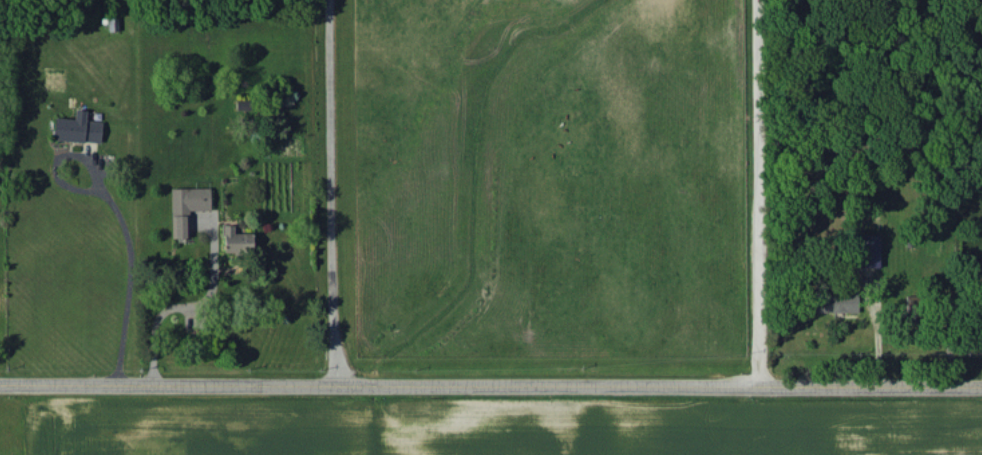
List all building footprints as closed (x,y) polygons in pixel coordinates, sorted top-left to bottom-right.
[(53,139),(100,143),(102,122),(85,120),(86,110),(75,109),(74,119),(55,117),(53,139)] [(210,187),(171,188),(172,238),(190,237),(190,210),(210,209),(210,187)] [(253,251),(252,233),(234,233),(234,225),(224,225),(224,252),(253,251)] [(858,267),(879,267),(879,234),(858,234),(858,267)] [(815,313),(857,312),(857,290),(815,291),(815,313)]
